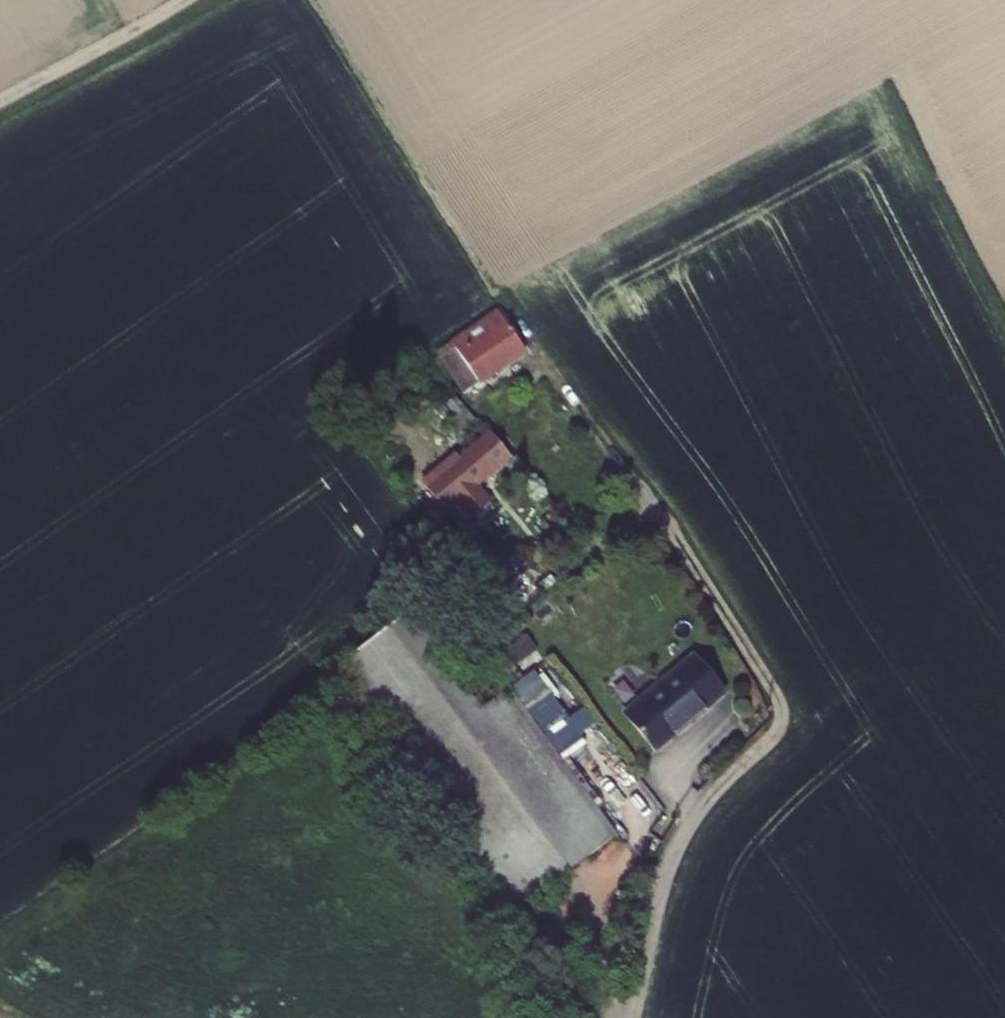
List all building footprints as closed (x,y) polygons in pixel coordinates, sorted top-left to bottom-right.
[(446,343),(470,383),(516,352),(493,316),(446,343)] [(491,428),(510,453),(542,426),(522,402),(491,428)] [(458,456),(478,480),(510,453),(491,428),(458,456)] [(478,480),(458,456),(425,483),(446,506),(478,480)] [(511,913),(615,833),(502,686),(479,704),(408,610),(327,672),(511,913)] [(650,742),(714,679),(682,645),(617,708),(650,742)] [(543,664),(514,684),(560,751),(600,724),(587,704),(575,712),(543,664)]
